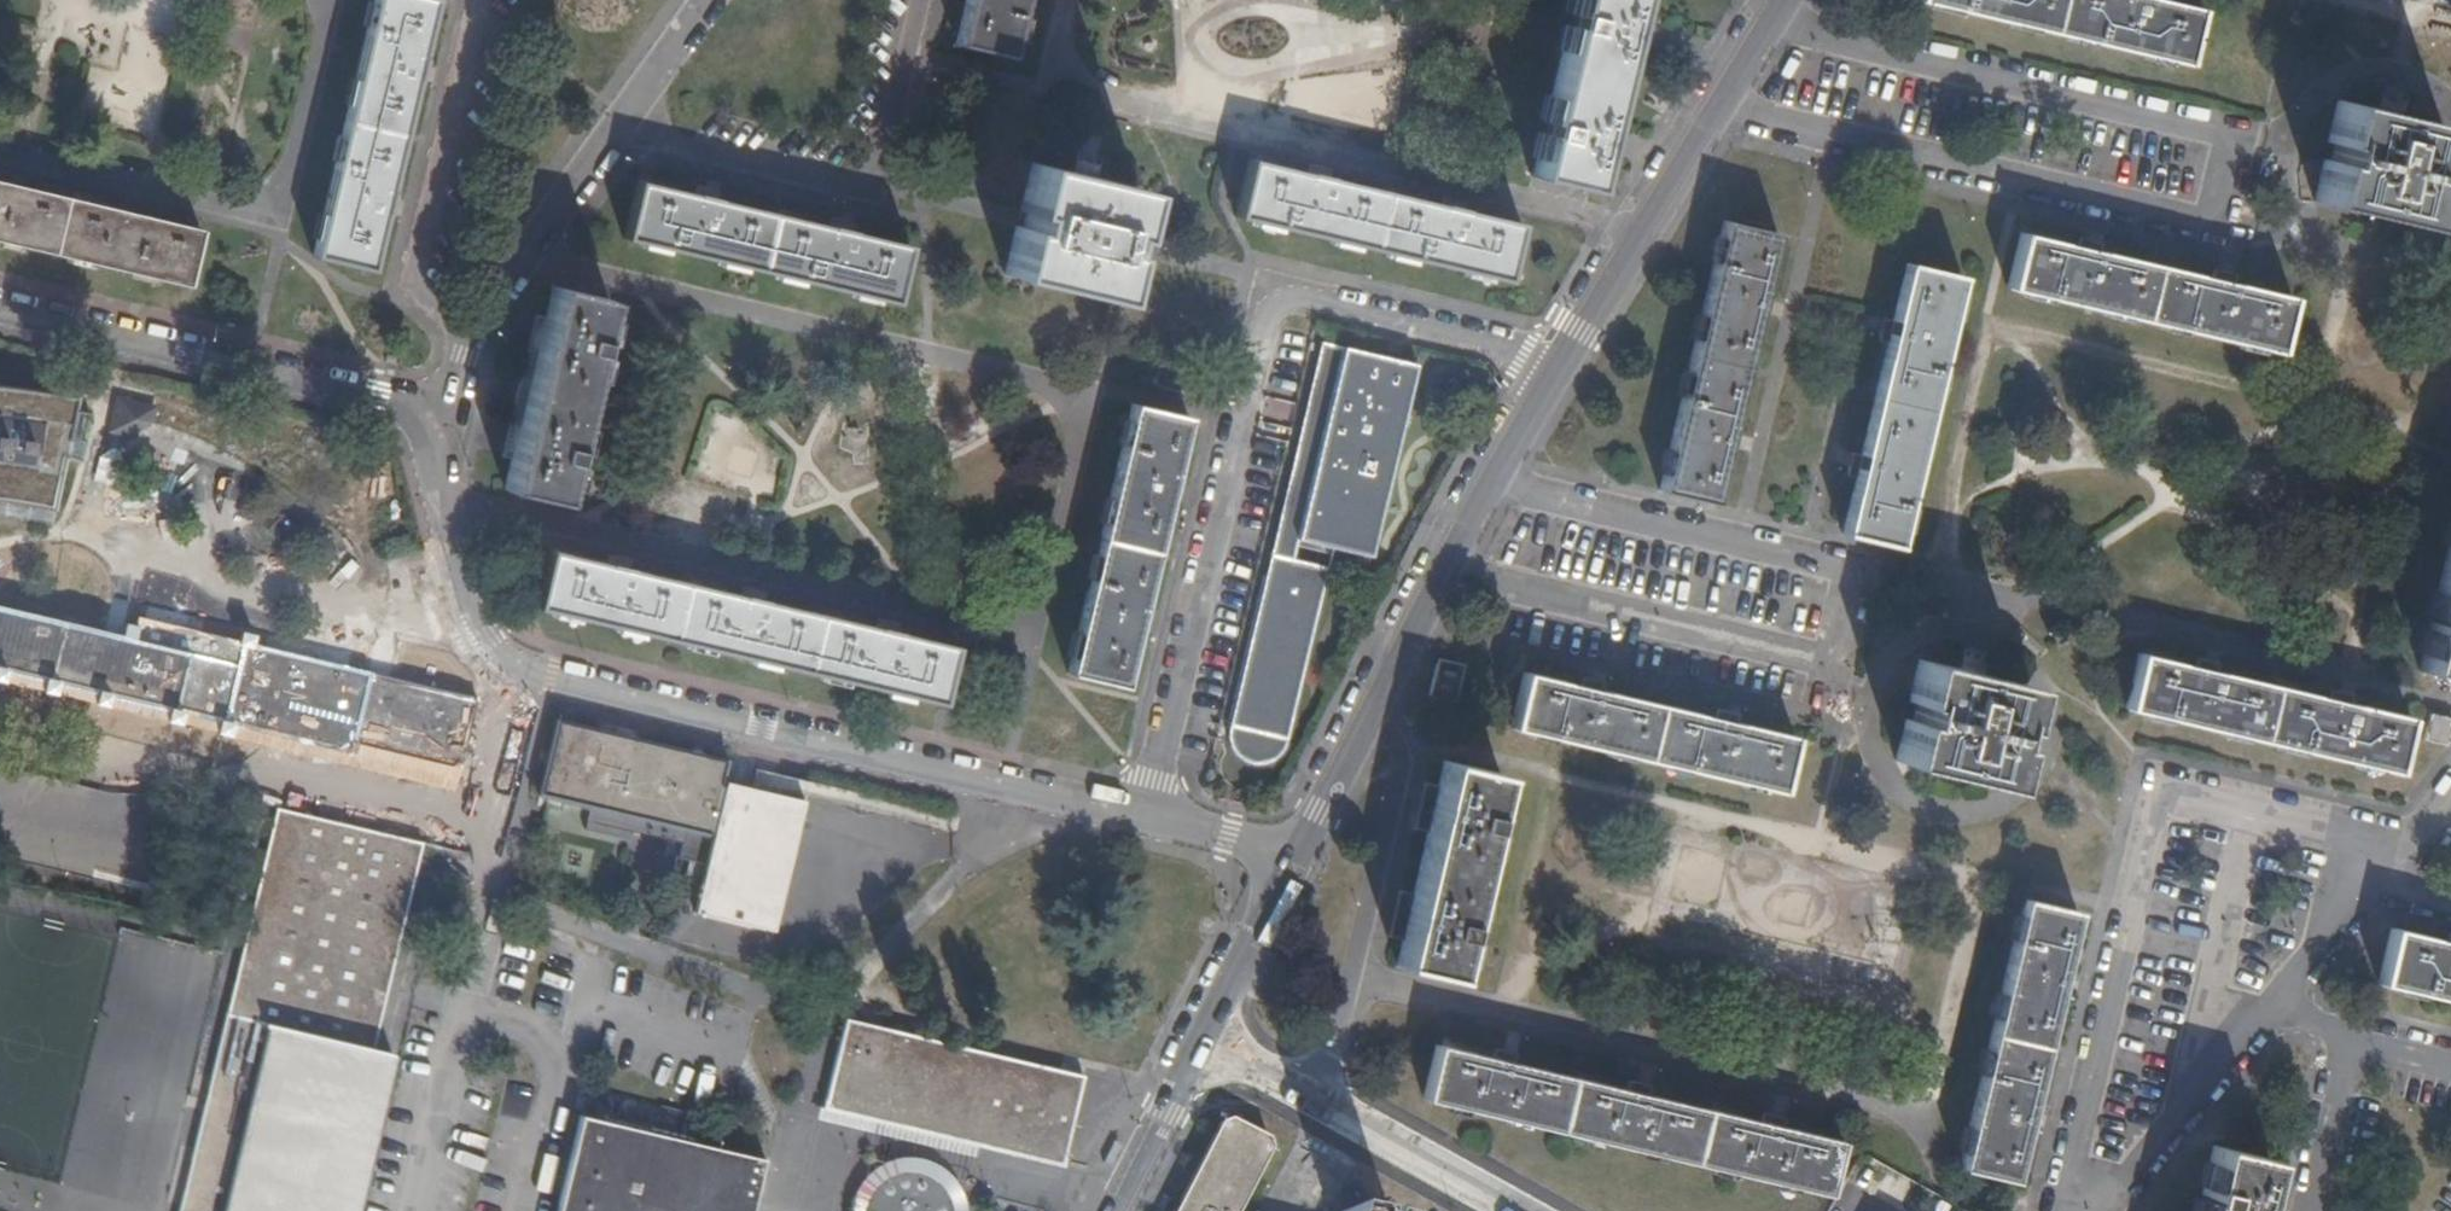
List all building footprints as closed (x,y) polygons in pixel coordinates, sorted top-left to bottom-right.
[(314,258),(369,271),(383,214),(389,192),(414,81),(420,59),(433,0),(431,0),(374,0),(314,258)] [(954,47),(1010,60),(1024,0),(966,0),(954,47)] [(1531,177),(1587,189),(1593,166),(1607,169),(1618,123),(1603,120),(1618,58),(1633,61),(1644,14),(1629,10),(1632,0),(1572,0),(1531,177)] [(2148,0),(1914,0),(1914,1),(2185,66),(2198,12),(2148,0)] [(428,62),(420,59),(414,81),(423,83),(428,62)] [(2432,169),(2441,127),(2337,102),(2327,145),(2334,147),(2331,163),(2323,161),(2313,204),(2417,228),(2427,185),(2419,183),(2424,167),(2432,169)] [(1518,225),(1462,211),(1441,206),(1328,180),(1305,175),(1247,161),(1233,218),(1505,282),(1518,225)] [(1003,274),(1109,300),(1120,253),(1113,252),(1117,235),(1124,237),(1136,190),(1030,164),(1019,211),(1025,213),(1021,230),(1014,228),(1003,274)] [(1308,165),(1305,175),(1328,180),(1329,171),(1308,165)] [(6,184),(8,175),(0,173),(0,183),(6,184)] [(141,217),(118,211),(6,184),(0,183),(0,242),(186,286),(198,231),(141,217)] [(906,248),(636,184),(623,239),(893,303),(906,248)] [(389,192),(383,214),(392,216),(397,193),(389,192)] [(1441,206),(1462,211),(1464,203),(1442,198),(1441,206)] [(118,211),(141,217),(143,207),(120,201),(118,211)] [(1730,427),(1749,348),(1757,315),(1762,293),(1775,236),(1723,224),(1702,311),(1683,392),(1658,494),(1711,507),(1725,450),(1730,429),(1730,427)] [(2100,256),(2077,250),(2019,237),(2007,290),(2278,352),(2290,300),(2233,287),(2211,282),(2100,256)] [(2079,240),(2077,250),(2100,256),(2102,246),(2079,240)] [(1842,538),(1884,548),(1895,551),(1912,476),(1958,280),(1906,268),(1892,324),(1887,347),(1865,439),(1860,459),(1855,481),(1846,519),(1842,538)] [(2211,282),(2233,287),(2236,277),(2213,272),(2211,282)] [(500,458),(511,460),(503,492),(559,504),(607,301),(551,288),(543,319),(533,317),(500,458)] [(1762,293),(1757,315),(1767,318),(1772,295),(1762,293)] [(1887,347),(1892,324),(1882,321),(1878,344),(1887,347)] [(1323,344),(1275,537),(1331,551),(1368,560),(1415,365),(1323,344)] [(10,493),(43,494),(71,499),(63,395),(23,391),(0,388),(0,493),(10,493)] [(1130,404),(1130,405),(1065,674),(1121,687),(1135,632),(1140,609),(1167,496),(1172,475),(1186,418),(1180,416),(1148,409),(1130,404)] [(1730,429),(1739,436),(1741,430),(1730,427),(1730,429)] [(1735,452),(1739,436),(1730,429),(1725,450),(1735,452)] [(1846,478),(1855,481),(1860,459),(1850,457),(1846,478)] [(1182,477),(1172,475),(1167,496),(1177,499),(1182,477)] [(1331,551),(1275,537),(1265,578),(1321,591),(1331,551)] [(2419,675),(2434,678),(2450,682),(2450,538),(2419,675)] [(628,571),(605,567),(549,554),(536,610),(939,703),(952,648),(896,634),(873,629),(761,602),(739,598),(628,571)] [(607,557),(605,567),(628,571),(630,562),(607,557)] [(1321,591),(1265,578),(1227,729),(1225,735),(1224,741),(1225,748),(1226,753),(1231,760),(1236,765),(1242,768),(1248,770),(1254,771),(1260,770),(1266,768),(1270,765),(1274,762),(1278,758),(1281,749),(1287,731),(1321,591)] [(742,588),(739,598),(761,602),(763,593),(742,588)] [(1140,609),(1135,632),(1144,634),(1150,611),(1140,609)] [(352,752),(355,742),(433,761),(457,767),(472,704),(401,686),(139,623),(137,631),(133,642),(124,641),(85,631),(0,611),(0,669),(62,684),(103,693),(352,752)] [(873,629),(896,634),(898,625),(875,619),(873,629)] [(2193,670),(2147,659),(2137,657),(2125,711),(2247,739),(2396,773),(2408,720),(2350,706),(2328,701),(2215,675),(2193,670)] [(2196,660),(2193,670),(2215,675),(2217,665),(2196,660)] [(1437,661),(1433,681),(1429,699),(1451,705),(1453,697),(1460,666),(1437,661)] [(2013,730),(2023,688),(1918,664),(1909,706),(1916,708),(1912,724),(1904,723),(1895,765),(1999,789),(2008,748),(2002,746),(2006,729),(2013,730)] [(1508,729),(1683,772),(1779,795),(1792,741),(1736,727),(1713,722),(1602,695),(1579,690),(1574,689),(1521,676),(1508,729)] [(2434,678),(2423,729),(2426,730),(2429,715),(2450,720),(2450,682),(2434,678)] [(1580,680),(1579,690),(1602,695),(1604,686),(1580,680)] [(2328,701),(2350,706),(2352,696),(2331,691),(2328,701)] [(1713,722),(1736,727),(1738,718),(1715,713),(1713,722)] [(2426,730),(2423,742),(2446,748),(2448,739),(2450,725),(2450,720),(2429,715),(2426,730)] [(557,721),(555,721),(536,798),(539,799),(541,797),(633,819),(709,837),(710,835),(713,835),(694,914),(772,932),(803,803),(725,784),(722,798),(718,797),(727,763),(557,723),(557,721)] [(1449,980),(1497,776),(1445,764),(1439,788),(1425,785),(1413,831),(1428,834),(1413,897),(1399,894),(1388,940),(1402,943),(1397,968),(1449,980)] [(424,846),(413,843),(276,809),(245,939),(179,1210),(348,1210),(387,1055),(373,1052),(424,846)] [(2023,901),(1997,1011),(1976,1100),(1959,1171),(2013,1183),(2024,1137),(2026,1127),(2031,1106),(2045,1048),(2058,993),(2063,971),(2077,913),(2023,901)] [(2447,943),(2391,930),(2378,984),(2450,1001),(2450,944),(2447,943)] [(2072,972),(2063,971),(2058,993),(2066,995),(2072,972)] [(844,1021),(842,1031),(823,1109),(878,1121),(980,1145),(1063,1163),(1081,1073),(844,1021)] [(1513,1066),(1491,1061),(1434,1048),(1422,1102),(1826,1197),(1839,1143),(1781,1130),(1760,1125),(1647,1098),(1625,1093),(1513,1066)] [(1493,1052),(1491,1061),(1513,1066),(1515,1057),(1493,1052)] [(1627,1083),(1625,1093),(1647,1098),(1649,1089),(1627,1083)] [(2040,1108),(2031,1106),(2026,1127),(2036,1128),(2040,1108)] [(1760,1125),(1781,1130),(1783,1121),(1762,1115),(1760,1125)] [(764,1161),(703,1146),(581,1116),(558,1210),(752,1210),(764,1161)] [(1273,1143),(1221,1118),(1176,1210),(1240,1210),(1273,1143)] [(980,1145),(878,1121),(866,1172),(858,1178),(852,1185),(847,1194),(845,1205),(845,1210),(964,1210),(980,1145)] [(2268,1158),(2213,1146),(2198,1210),(2270,1210),(2276,1186),(2262,1182),(2268,1158)]
